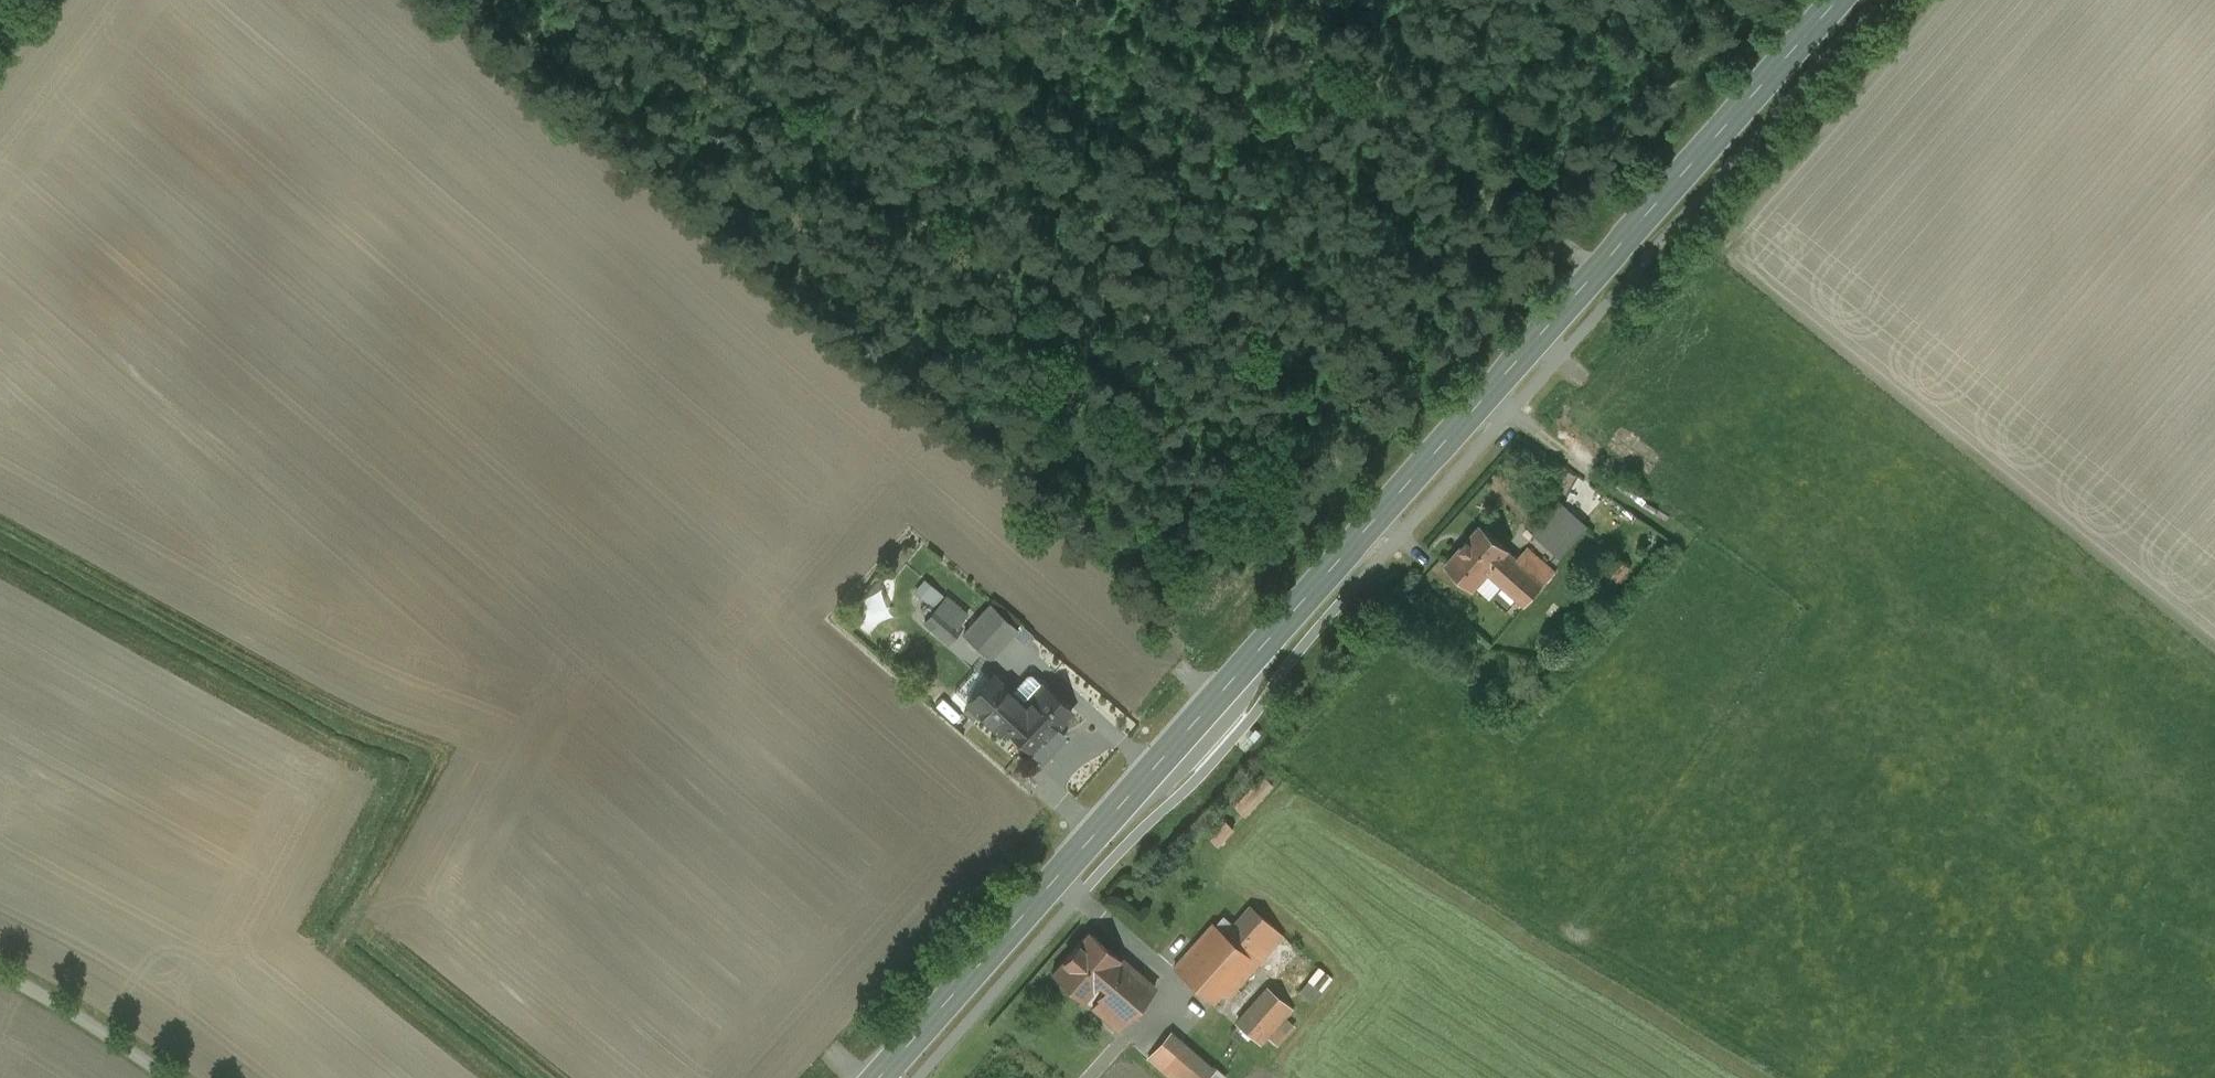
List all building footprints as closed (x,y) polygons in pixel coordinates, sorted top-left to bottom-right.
[(1562,504),(1536,533),(1559,554),(1586,525),(1562,504)] [(1481,525),(1447,564),(1474,589),(1489,572),(1525,605),(1545,583),(1519,559),(1481,525)] [(1529,547),(1519,559),(1545,583),(1556,571),(1529,547)] [(1620,558),(1608,572),(1618,580),(1630,567),(1620,558)] [(946,596),(925,620),(950,641),(962,627),(959,624),(967,614),(946,596)] [(990,604),(964,633),(990,657),(1016,628),(990,604)] [(1061,739),(1061,732),(1056,728),(1072,711),(1042,684),(1024,704),(993,675),(968,702),(999,732),(1005,726),(1042,760),(1061,739)] [(1176,961),(1216,997),(1281,926),(1249,897),(1226,921),(1219,915),(1176,961)] [(1154,989),(1089,931),(1052,972),(1118,1030),(1154,989)] [(1320,964),(1301,989),(1316,1000),(1335,975),(1320,964)] [(1273,979),(1240,1015),(1267,1039),(1299,1003),(1273,979)] [(1172,1025),(1149,1054),(1180,1077),(1204,1077),(1218,1061),(1172,1025)]
